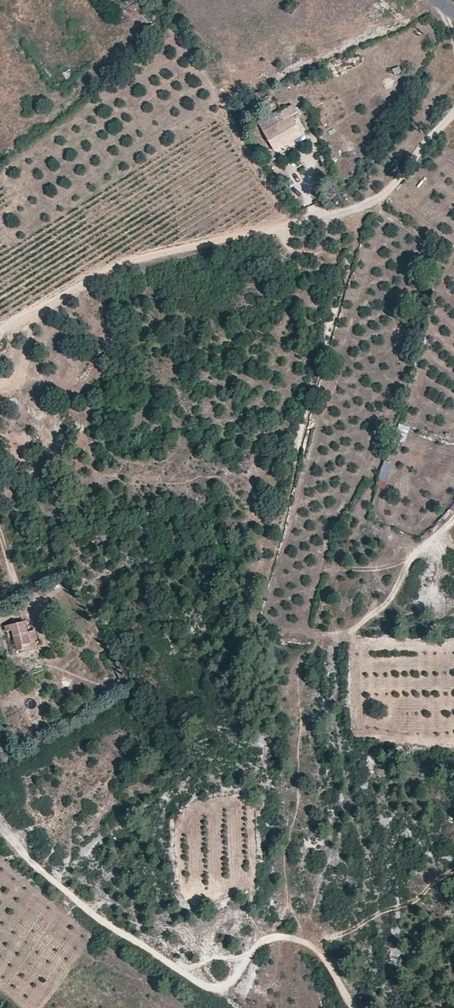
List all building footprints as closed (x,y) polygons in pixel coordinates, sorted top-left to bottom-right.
[(278,114),(281,120),(262,128),(271,149),(298,137),(289,118),(293,116),(296,115),(292,108),(278,114)] [(397,431),(408,435),(410,428),(399,424),(397,431)] [(385,491),(392,463),(383,461),(376,489),(385,491)] [(24,645),(30,644),(27,633),(24,624),(5,630),(7,637),(12,635),(17,653),(25,650),(24,645)] [(34,631),(27,633),(30,644),(24,645),(25,650),(30,649),(37,642),(34,631)] [(118,683),(123,680),(119,672),(114,674),(118,683)]
